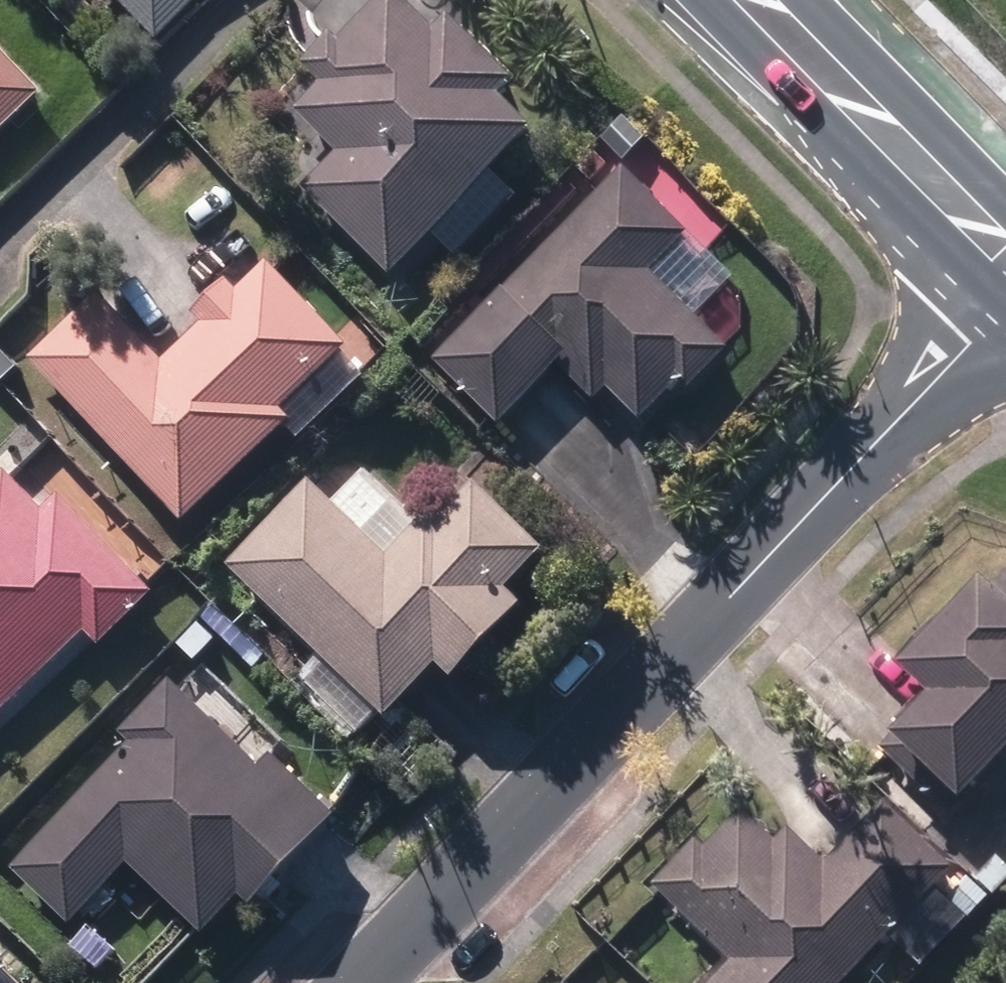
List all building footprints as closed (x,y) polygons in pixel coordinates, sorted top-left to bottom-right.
[(155,42),(196,0),(113,0),(155,42)] [(301,197),(386,284),(531,140),(497,106),(513,90),(449,25),(432,42),(390,0),(338,53),(328,44),(298,73),(318,92),(294,117),(337,161),(301,197)] [(41,101),(0,59),(0,140),(41,101)] [(575,175),(588,187),(603,172),(590,159),(575,175)] [(434,366),(499,430),(555,373),(591,408),(604,393),(641,428),(676,391),(684,400),(727,355),(649,278),(688,239),(621,174),(434,366)] [(27,365),(180,529),(289,428),(277,417),(343,355),(266,272),(236,299),(224,287),(191,319),(201,331),(162,368),(98,299),(27,365)] [(83,640),(96,654),(153,600),(57,498),(54,501),(22,466),(8,481),(4,476),(0,479),(0,719),(83,640)] [(226,572),(382,728),(434,676),(448,689),(521,616),(503,598),(541,561),(472,491),(433,531),(424,522),(384,561),(310,487),(226,572)] [(949,812),(1005,747),(1005,598),(973,569),(895,660),(926,687),(889,729),(892,732),(878,748),(949,812)] [(127,869),(203,941),(238,905),(248,914),(336,822),(269,759),(256,772),(167,687),(119,737),(132,749),(12,876),(70,930),(127,869)] [(951,866),(883,802),(825,861),(786,825),(773,838),(741,808),(704,847),(694,838),(651,883),(730,959),(707,982),(838,982),(951,866)] [(992,890),(1005,876),(1005,871),(986,852),(970,868),(992,890)] [(943,899),(966,918),(986,895),(961,875),(943,899)]
